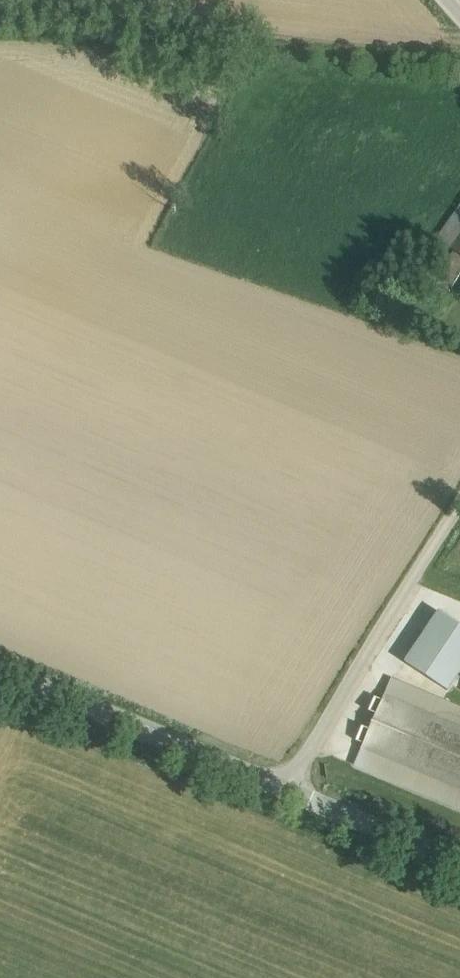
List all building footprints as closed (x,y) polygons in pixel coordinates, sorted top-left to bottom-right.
[(451,249),(459,255),(459,236),(459,238),(451,249)] [(454,291),(459,281),(459,256),(455,254),(438,282),(454,291)] [(448,691),(459,672),(459,625),(440,612),(406,663),(448,691)] [(370,730),(362,727),(356,741),(364,744),(355,764),(459,808),(459,708),(391,680),(382,700),(375,697),(369,711),(376,714),(370,730)]
